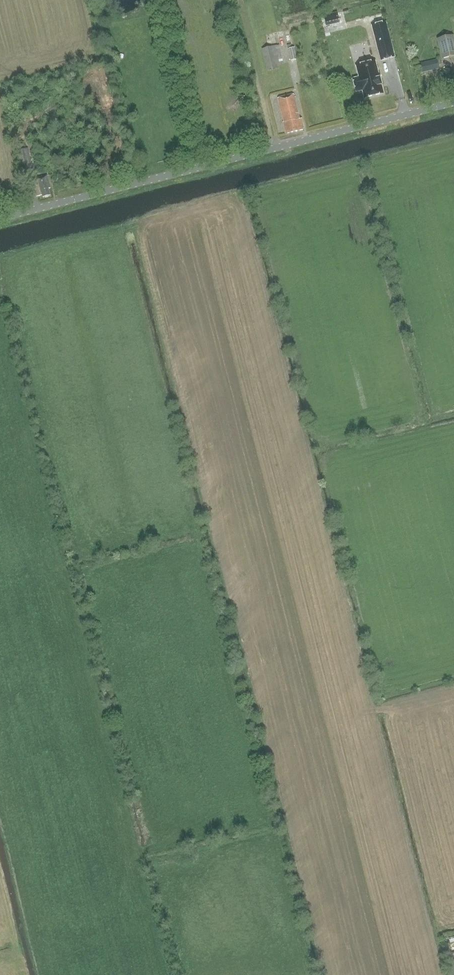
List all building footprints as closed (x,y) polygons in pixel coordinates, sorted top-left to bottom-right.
[(340,24),(337,13),(324,16),(326,27),(340,24)] [(386,23),(372,26),(381,61),(395,57),(386,23)] [(262,49),(267,70),(277,67),(273,47),(277,46),(274,35),(266,37),(268,48),(262,49)] [(442,59),(453,56),(453,36),(453,35),(437,38),(442,59)] [(295,48),(288,49),(291,61),(297,60),(295,48)] [(437,59),(420,64),(422,73),(440,69),(437,59)] [(383,94),(375,62),(357,67),(360,78),(354,79),(357,92),(363,90),(365,98),(383,94)] [(286,133),(304,128),(302,118),(300,119),(294,94),(279,98),(285,123),(284,123),(286,133)] [(45,129),(47,138),(54,137),(52,127),(45,129)] [(27,140),(29,149),(38,147),(36,139),(27,140)] [(22,171),(32,168),(28,149),(18,151),(22,171)] [(48,189),(50,188),(47,176),(33,180),(37,197),(42,196),(43,198),(50,196),(48,189)]
